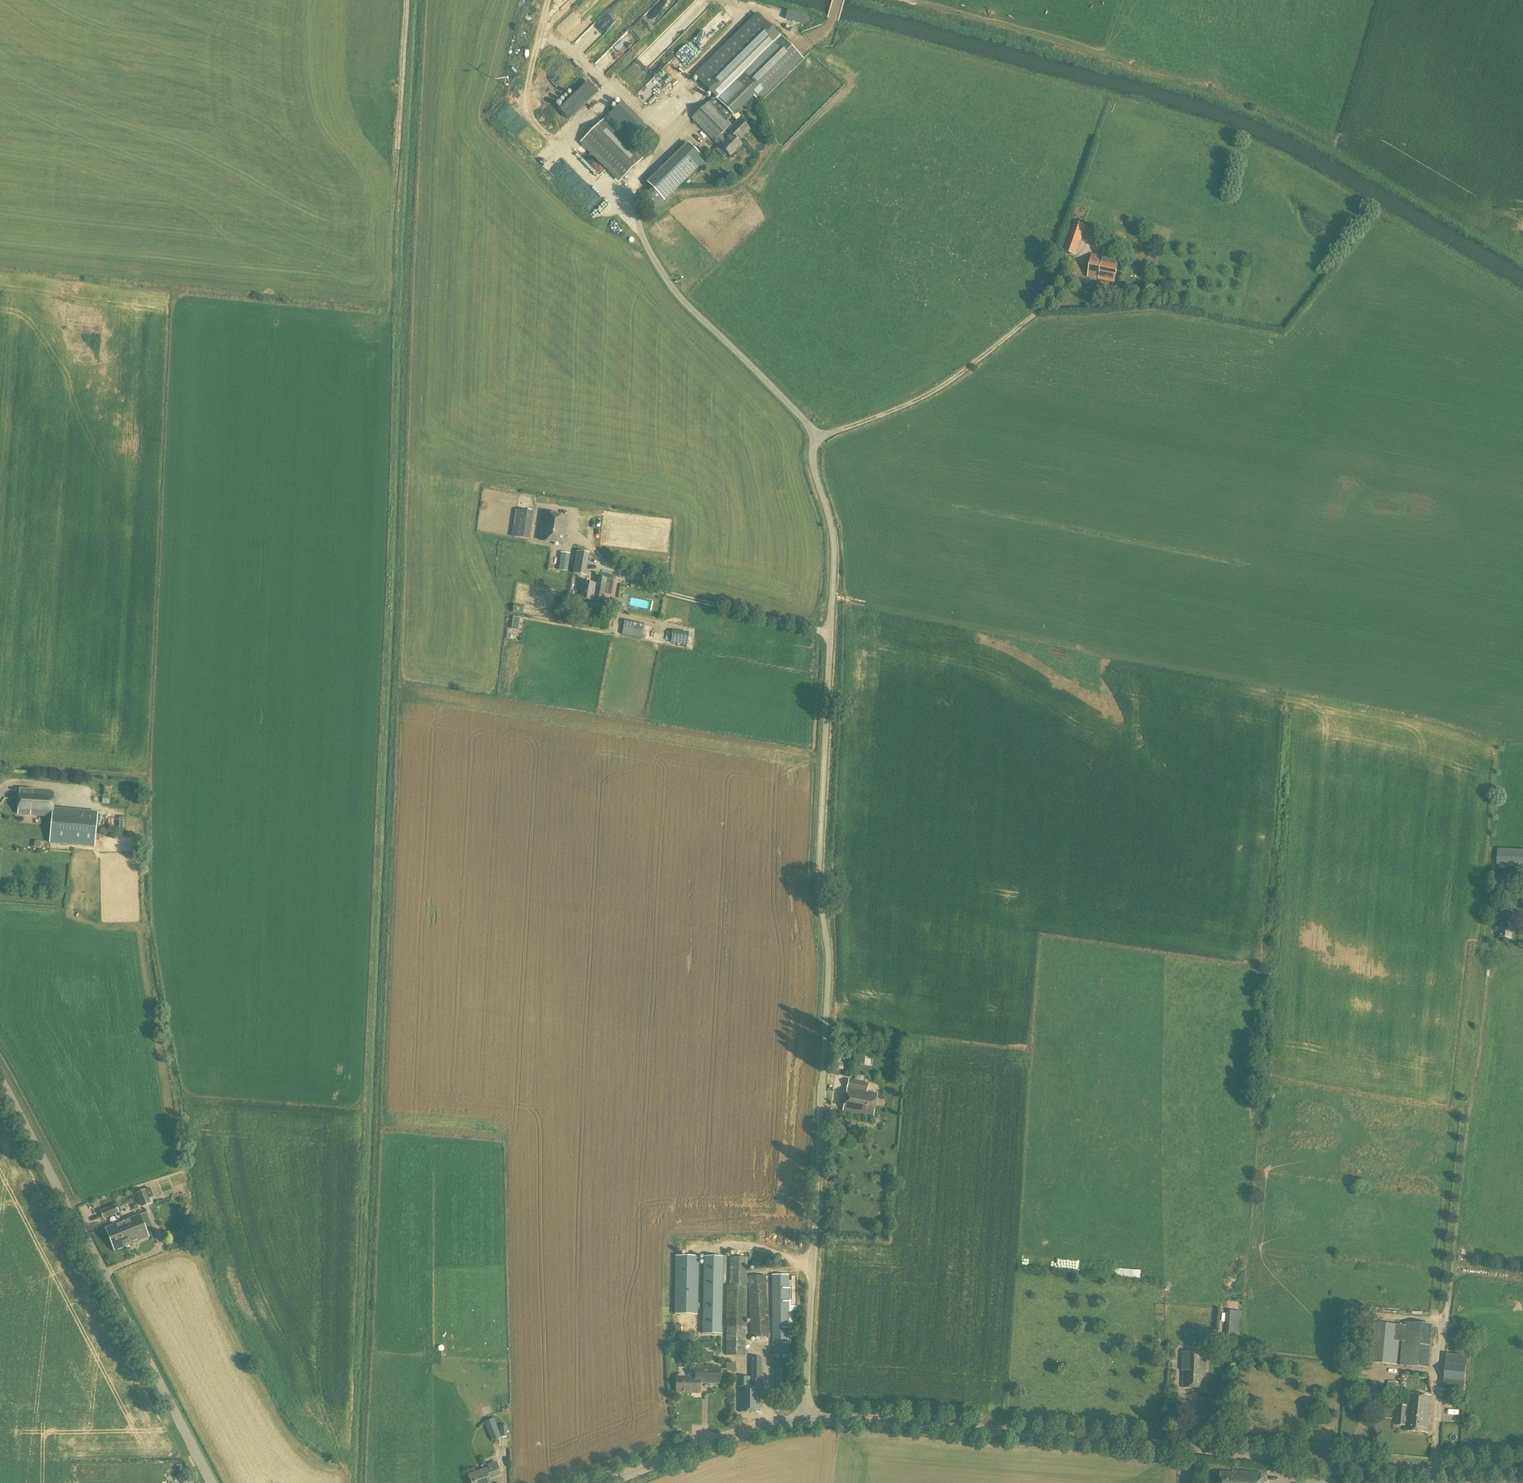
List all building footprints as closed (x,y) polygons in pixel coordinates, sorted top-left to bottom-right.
[(667,0),(661,0),(657,8),(666,13),(668,8),(664,6),(667,0)] [(709,2),(707,0),(691,0),(667,24),(678,34),(709,2)] [(717,3),(687,34),(700,47),(730,16),(717,3)] [(630,25),(644,37),(660,19),(647,7),(630,25)] [(779,36),(757,13),(694,75),(714,96),(691,119),(720,147),(719,148),(730,158),(737,149),(734,146),(742,138),(750,130),(740,119),(727,131),(731,135),(730,137),(727,139),(722,134),(731,125),(718,111),(723,106),(733,117),(753,97),(759,103),(803,59),(780,35),(779,36)] [(652,52),(668,39),(662,32),(621,66),(629,76),(655,55),(652,52)] [(804,49),(812,42),(804,33),(796,40),(804,49)] [(683,59),(695,47),(684,37),(672,50),(683,59)] [(577,92),(559,110),(569,120),(587,102),(577,92)] [(645,101),(648,106),(656,101),(652,96),(645,101)] [(633,141),(647,127),(622,102),(608,116),(633,141)] [(620,181),(641,160),(602,121),(581,142),(620,181)] [(696,152),(688,144),(681,151),(689,159),(696,152)] [(1075,256),(1086,227),(1073,222),(1062,251),(1075,256)] [(1115,283),(1119,260),(1091,255),(1087,278),(1115,283)] [(530,539),(533,512),(515,510),(512,537),(530,539)] [(563,544),(567,518),(543,514),(540,541),(563,544)] [(585,576),(589,554),(577,552),(573,574),(585,576)] [(602,602),(606,580),(597,578),(596,585),(582,583),(579,599),(584,599),(584,602),(591,603),(592,601),(593,601),(602,602)] [(530,603),(523,597),(519,602),(526,607),(530,603)] [(641,638),(644,625),(624,621),(622,634),(641,638)] [(687,644),(688,634),(673,633),(671,643),(687,644)] [(95,847),(98,812),(54,808),(55,794),(32,791),(33,790),(20,789),(18,815),(52,817),(49,843),(95,847)] [(1497,849),(1496,867),(1522,868),(1522,850),(1497,849)] [(1511,939),(1514,915),(1501,914),(1499,937),(1511,939)] [(863,1064),(864,1057),(854,1055),(853,1062),(863,1064)] [(872,1117),(877,1094),(866,1093),(868,1084),(870,1075),(850,1071),(848,1080),(843,1111),(872,1117)] [(125,1198),(133,1195),(130,1190),(135,1188),(132,1182),(120,1187),(125,1198)] [(142,1207),(151,1203),(145,1190),(137,1193),(142,1207)] [(103,1219),(119,1213),(116,1204),(100,1211),(103,1219)] [(122,1222),(131,1244),(148,1237),(139,1215),(122,1222)] [(115,1251),(131,1244),(122,1222),(106,1228),(115,1251)] [(697,1315),(697,1257),(675,1256),(675,1315),(697,1315)] [(723,1257),(704,1257),(702,1334),(721,1334),(723,1257)] [(745,1355),(747,1258),(730,1258),(730,1286),(727,1286),(726,1327),(729,1327),(728,1355),(745,1355)] [(773,1355),(789,1355),(788,1275),(772,1275),(773,1355)] [(752,1337),(769,1336),(765,1276),(748,1277),(752,1337)] [(1239,1336),(1241,1312),(1228,1311),(1226,1335),(1239,1336)] [(1428,1368),(1432,1325),(1404,1322),(1404,1326),(1372,1322),(1368,1362),(1397,1365),(1399,1341),(1402,1341),(1400,1365),(1428,1368)] [(671,1341),(679,1340),(678,1329),(670,1330),(671,1341)] [(1353,1338),(1353,1346),(1362,1347),(1363,1339),(1353,1338)] [(1205,1388),(1206,1353),(1182,1353),(1182,1371),(1183,1371),(1183,1387),(1205,1388)] [(741,1412),(760,1412),(760,1380),(761,1380),(761,1358),(751,1358),(751,1376),(740,1376),(741,1412)] [(1462,1391),(1465,1366),(1446,1364),(1443,1389),(1462,1391)] [(700,1378),(700,1383),(720,1384),(720,1369),(695,1368),(695,1378),(700,1378)] [(777,1391),(791,1391),(791,1369),(777,1369),(777,1391)] [(700,1378),(695,1378),(676,1377),(676,1393),(699,1393),(700,1383),(700,1378)] [(1396,1395),(1398,1383),(1388,1381),(1386,1393),(1396,1395)] [(1405,1431),(1427,1433),(1431,1396),(1408,1394),(1407,1406),(1398,1405),(1396,1425),(1405,1426),(1405,1431)] [(492,1440),(501,1437),(493,1418),(484,1422),(492,1440)] [(501,1437),(508,1436),(507,1425),(500,1426),(501,1437)] [(488,1479),(500,1475),(495,1463),(489,1465),(490,1467),(469,1475),(471,1482),(490,1482),(488,1479)] [(1262,1474),(1236,1472),(1236,1474),(1221,1473),(1220,1482),(1261,1482),(1262,1474)]
